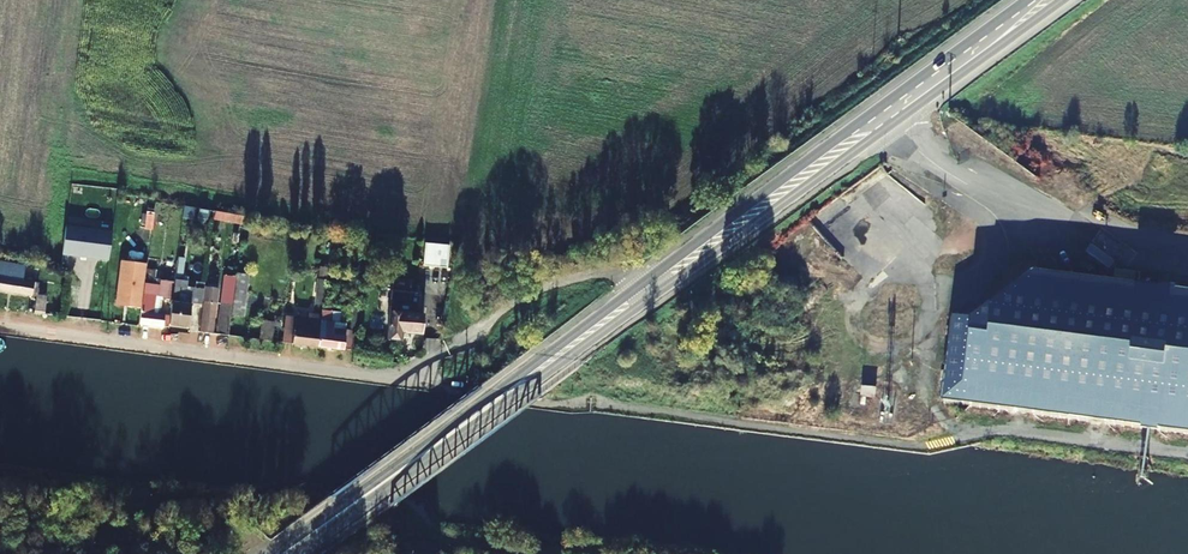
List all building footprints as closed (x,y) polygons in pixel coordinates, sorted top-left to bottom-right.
[(99,214),(101,205),(89,203),(87,212),(99,214)] [(97,229),(99,214),(87,212),(85,227),(97,229)] [(424,240),(423,265),(448,266),(449,241),(424,240)] [(125,320),(133,253),(119,251),(115,281),(110,318),(125,320)] [(175,283),(180,284),(184,253),(179,252),(175,283)] [(0,262),(0,273),(17,276),(19,267),(0,262)] [(991,407),(1177,430),(1187,432),(1187,286),(1032,266),(974,315),(952,317),(939,400),(991,407)] [(251,276),(239,275),(234,316),(246,317),(251,276)] [(232,313),(237,279),(226,277),(220,318),(222,318),(220,334),(229,335),(232,313)] [(28,295),(30,283),(0,278),(0,291),(28,295)] [(162,297),(162,301),(173,302),(175,283),(145,279),(140,323),(162,327),(162,324),(170,324),(171,316),(160,314),(154,313),(155,296),(162,297)] [(110,318),(115,281),(108,281),(103,318),(110,318)] [(325,304),(328,282),(321,281),(318,304),(325,304)] [(38,284),(30,283),(28,295),(37,297),(38,291),(38,284)] [(187,298),(189,285),(180,284),(175,283),(173,302),(171,316),(170,324),(191,327),(194,306),(195,306),(196,303),(203,304),(205,287),(197,286),(196,298),(187,298)] [(219,288),(208,286),(201,332),(212,333),(219,288)] [(421,293),(392,290),(388,339),(402,341),(403,332),(421,334),(423,314),(419,314),(421,293)] [(38,291),(37,297),(35,309),(46,310),(48,292),(38,291)] [(154,313),(160,314),(162,301),(162,297),(155,296),(154,313)] [(353,351),(356,333),(335,330),(335,322),(333,321),(335,305),(325,304),(324,314),(320,347),(353,351)] [(346,306),(345,319),(353,320),(354,307),(346,306)] [(320,347),(324,314),(311,313),(310,318),(288,316),(285,342),(320,347)] [(861,400),(880,403),(881,393),(877,392),(877,385),(862,384),(861,400)]
